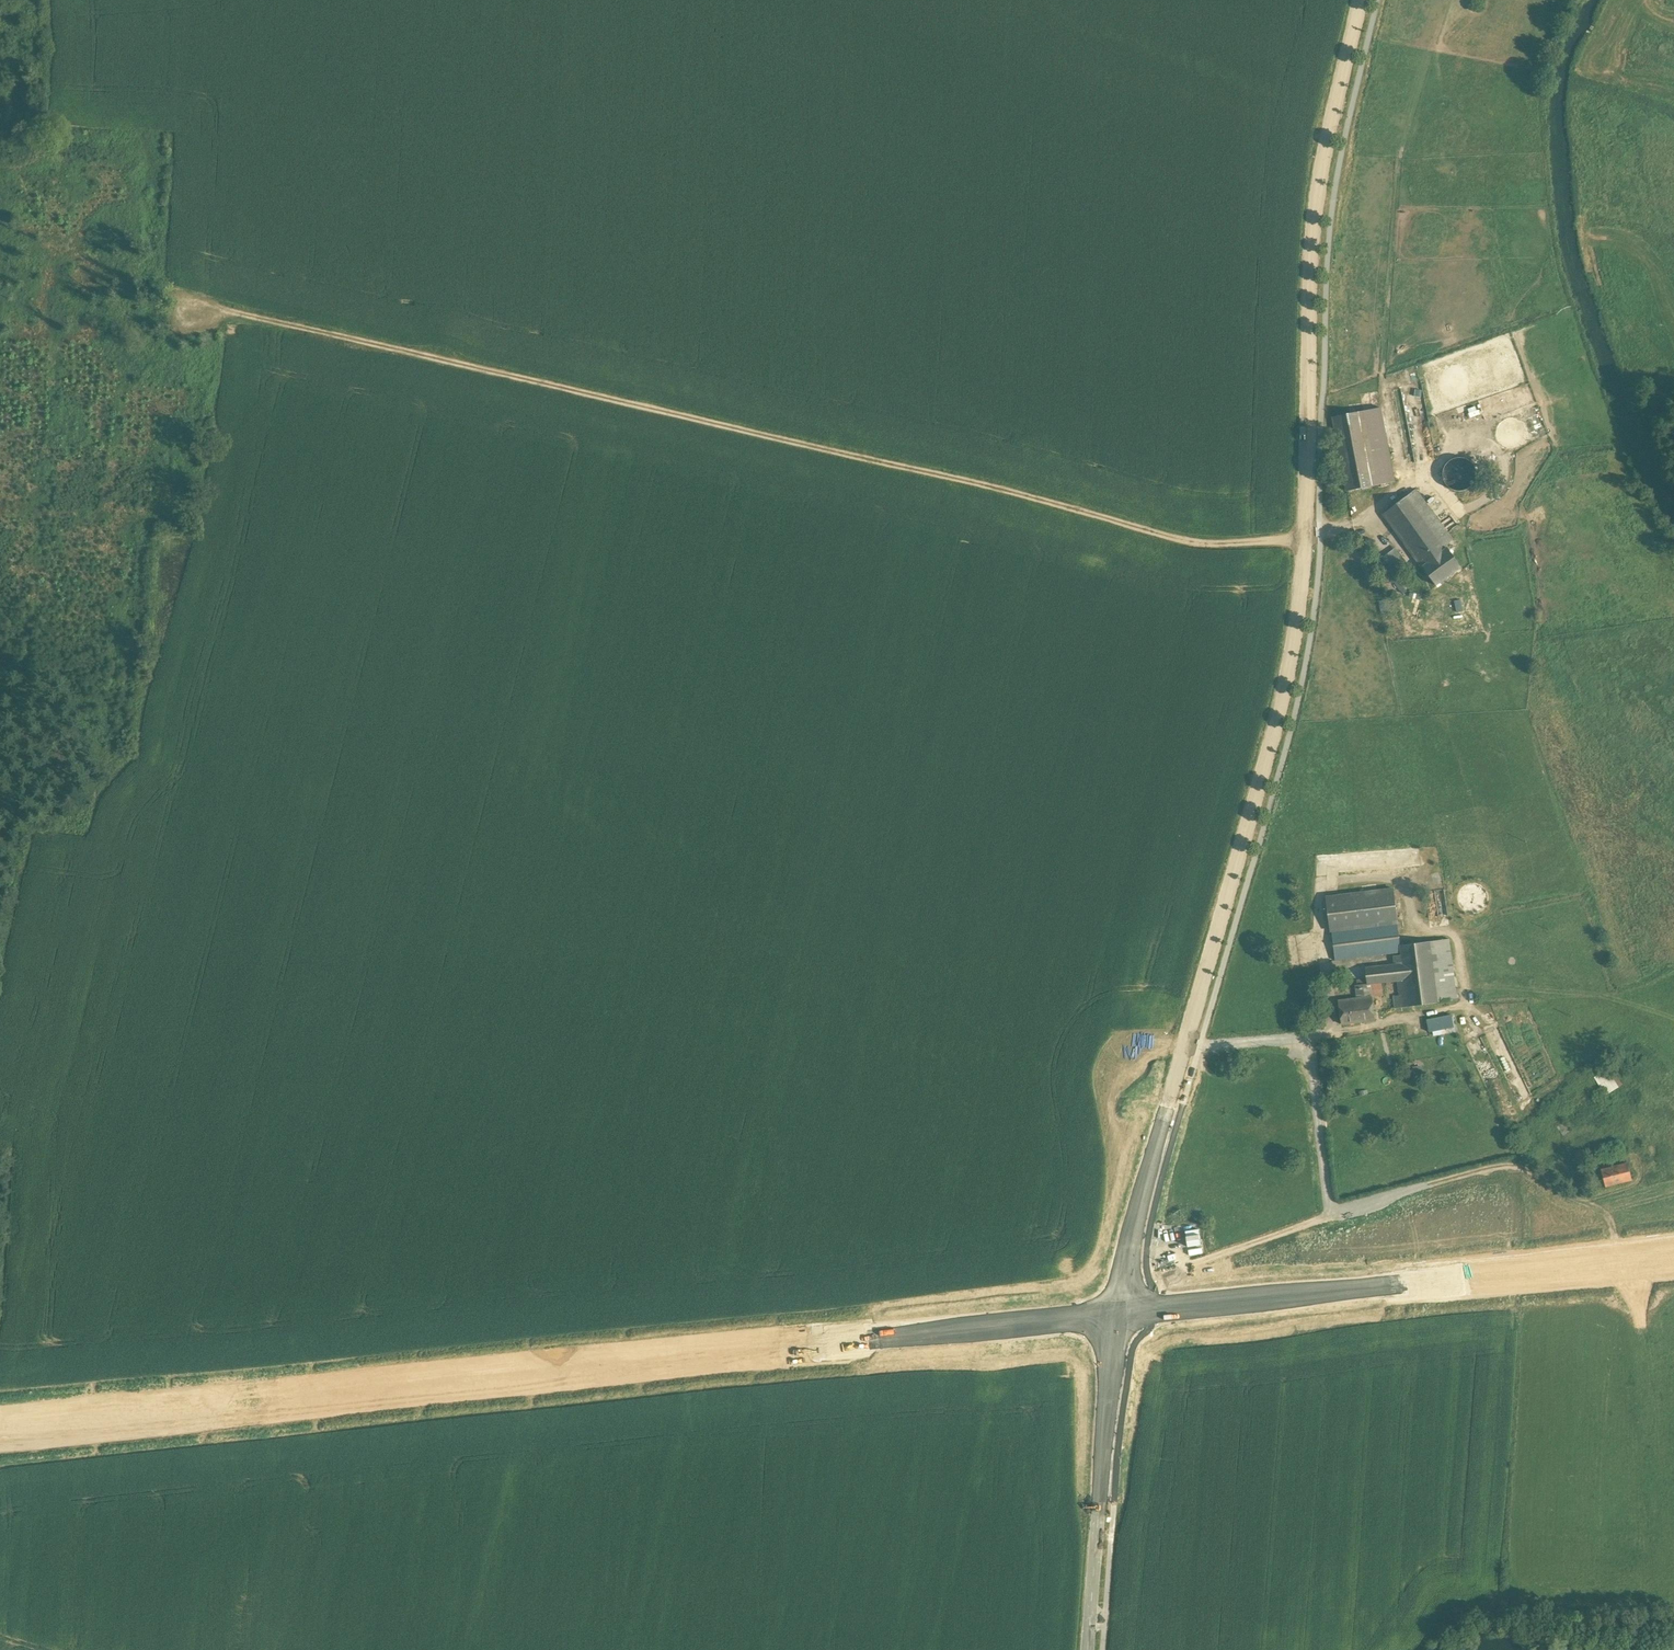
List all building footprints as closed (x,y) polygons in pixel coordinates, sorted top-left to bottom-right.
[(1476,401),(1465,404),(1468,413),(1479,411),(1476,401)] [(1381,408),(1363,411),(1377,485),(1395,482),(1381,408)] [(1363,411),(1333,417),(1347,491),(1377,485),(1363,411)] [(1475,481),(1477,474),(1475,468),(1471,463),(1466,459),(1460,458),(1453,459),(1448,463),(1444,468),(1443,475),(1444,481),(1448,487),(1454,490),(1460,491),(1466,490),(1472,486),(1475,481)] [(1453,539),(1416,489),(1408,495),(1442,540),(1445,545),(1453,539)] [(1442,540),(1408,495),(1384,514),(1417,559),(1442,540)] [(1442,540),(1417,559),(1437,586),(1462,567),(1445,545),(1442,540)] [(1487,904),(1489,898),(1487,892),(1484,887),(1479,884),(1473,883),(1467,884),(1462,887),(1459,892),(1458,898),(1459,904),(1462,909),(1467,912),(1473,913),(1479,912),(1484,909),(1487,904)] [(1393,889),(1327,897),(1331,931),(1332,931),(1332,930),(1398,922),(1393,889)] [(1444,889),(1435,890),(1439,917),(1448,916),(1444,889)] [(1435,890),(1425,892),(1429,918),(1439,917),(1435,890)] [(1398,922),(1332,930),(1332,931),(1335,961),(1401,952),(1401,945),(1398,922)] [(1449,939),(1436,941),(1438,956),(1451,954),(1449,939)] [(1430,941),(1401,945),(1401,952),(1402,955),(1403,963),(1405,980),(1408,1006),(1438,1002),(1430,941)] [(1451,954),(1438,956),(1436,941),(1430,941),(1438,1002),(1457,1000),(1451,954)] [(1402,955),(1394,956),(1394,964),(1403,963),(1402,955)] [(1394,964),(1365,967),(1367,979),(1367,984),(1371,984),(1398,981),(1405,980),(1403,963),(1394,964)] [(1405,980),(1398,981),(1400,995),(1402,1007),(1408,1006),(1405,980)] [(1367,984),(1357,985),(1355,985),(1357,998),(1339,1001),(1342,1024),(1375,1020),(1371,984),(1367,984)] [(1451,1015),(1427,1020),(1429,1032),(1454,1027),(1451,1015)] [(1609,1068),(1593,1078),(1605,1096),(1621,1086),(1609,1068)] [(1628,1164),(1618,1166),(1622,1183),(1632,1181),(1628,1164)] [(1618,1166),(1602,1169),(1605,1187),(1622,1183),(1618,1166)]
